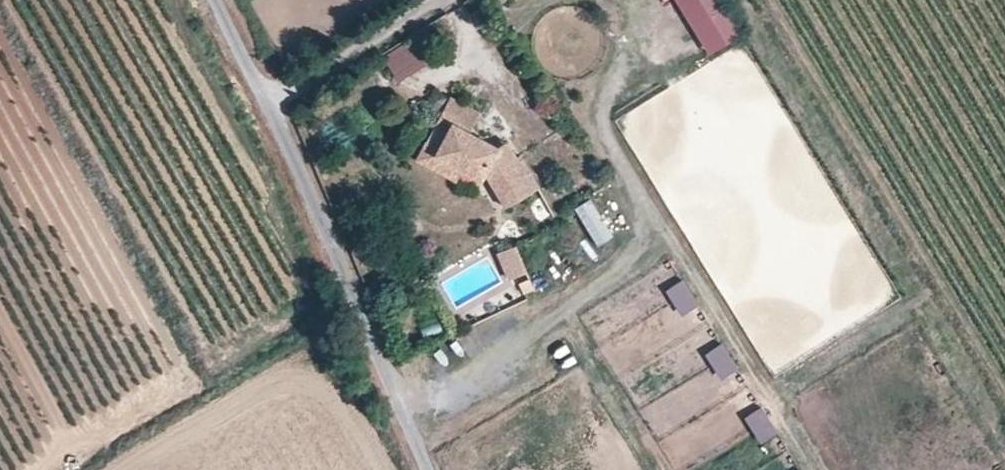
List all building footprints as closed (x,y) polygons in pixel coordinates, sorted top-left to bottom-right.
[(724,0),(674,0),(708,54),(744,32),(724,0)] [(425,64),(409,39),(382,57),(397,81),(425,64)] [(516,157),(506,140),(496,146),(469,131),(480,112),(450,96),(426,140),(438,146),(434,153),(463,169),(481,178),(485,171),(506,207),(539,187),(520,155),(516,157)] [(434,153),(438,146),(426,140),(416,158),(456,180),(463,169),(434,153)] [(589,192),(573,201),(594,243),(610,235),(589,192)] [(527,272),(515,247),(504,251),(516,277),(527,272)] [(534,289),(529,278),(518,284),(523,294),(534,289)] [(699,306),(682,281),(666,292),(682,317),(699,306)] [(739,370),(722,345),(705,356),(722,381),(739,370)] [(778,434),(761,408),(745,419),(761,445),(778,434)]
